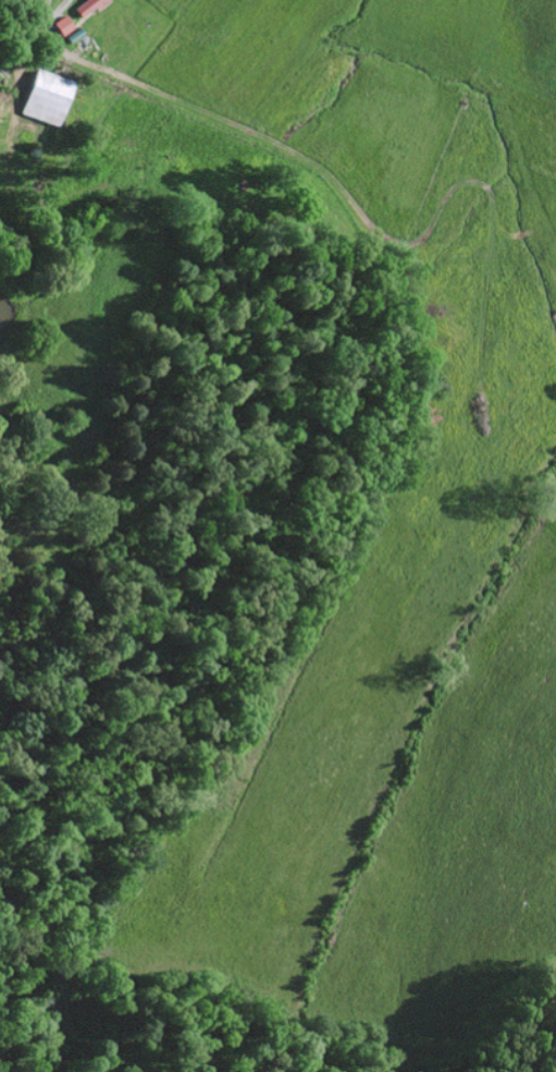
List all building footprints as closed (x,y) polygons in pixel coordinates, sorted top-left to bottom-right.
[(107,0),(84,0),(72,8),(79,19),(107,0)] [(35,68),(72,81),(57,124),(20,111),(35,68)]
